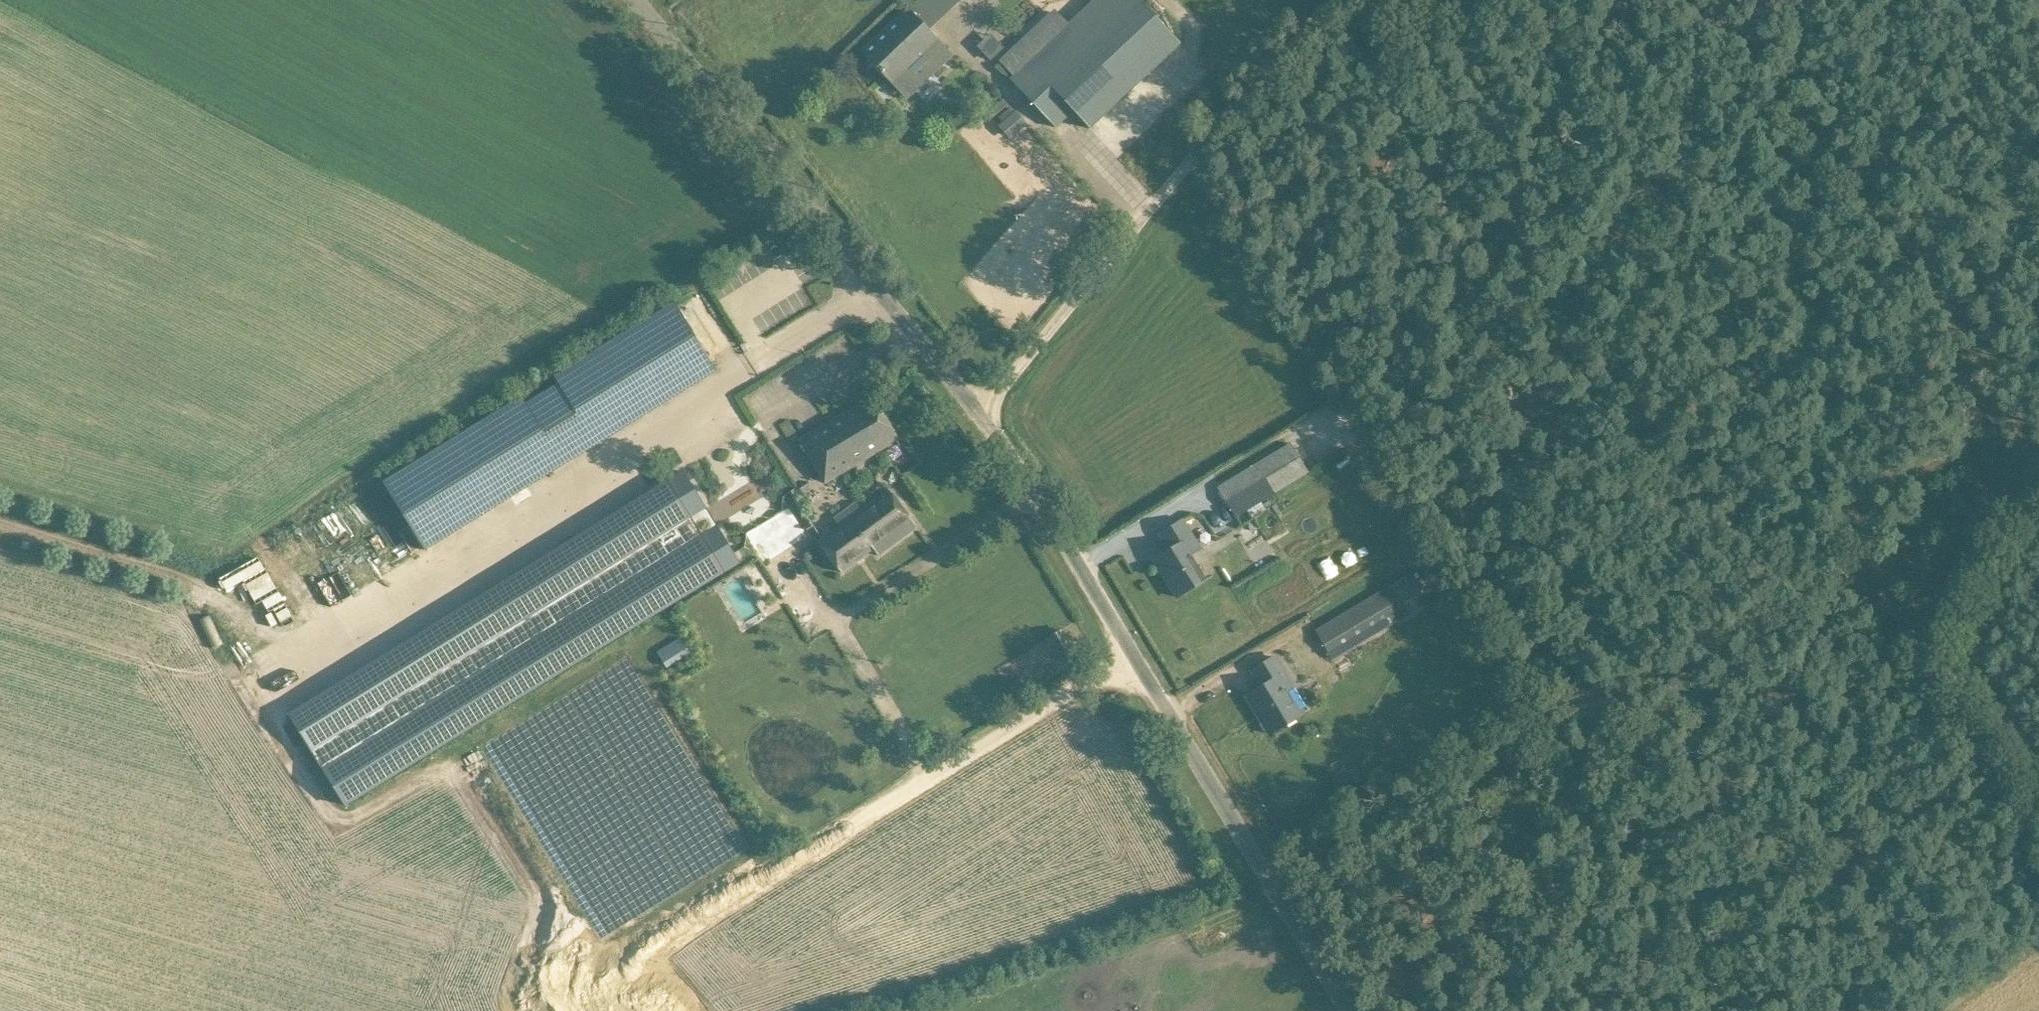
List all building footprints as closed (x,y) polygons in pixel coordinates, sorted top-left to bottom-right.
[(921,84),(952,54),(928,30),(960,0),(918,0),(908,9),(877,38),(863,52),(907,98),(921,84)] [(1141,0),(1095,0),(1068,25),(1055,11),(1015,49),(1028,63),(1011,79),(1055,127),(1073,110),(1090,128),(1181,43),(1141,0)] [(384,483),(217,586),(258,653),(426,550),(717,370),(675,302),(554,377),(522,396),(384,483)] [(856,407),(801,440),(825,481),(898,438),(873,397),(856,407)] [(1234,515),(1307,471),(1291,444),(1218,488),(1234,515)] [(651,490),(290,713),(346,805),(708,583),(708,582),(739,563),(739,562),(738,562),(682,471),(651,490)] [(818,541),(841,572),(873,549),(878,555),(915,527),(916,528),(917,527),(889,489),(861,510),(860,511),(839,526),(819,541),(818,541)] [(770,507),(730,532),(762,585),(791,567),(780,550),(792,542),(770,507)] [(1177,597),(1195,587),(1206,580),(1191,555),(1200,549),(1182,520),(1181,521),(1160,533),(1170,549),(1159,556),(1171,577),(1167,579),(1177,597)] [(1335,659),(1407,613),(1401,605),(1421,593),(1408,572),(1317,631),(1335,659)] [(1060,630),(1046,639),(1052,649),(1066,641),(1060,630)] [(1269,733),(1298,716),(1283,691),(1292,686),(1274,656),(1252,670),(1262,686),(1251,693),(1263,713),(1259,716),(1269,733)] [(1356,768),(1350,771),(1357,783),(1362,780),(1356,768)]
